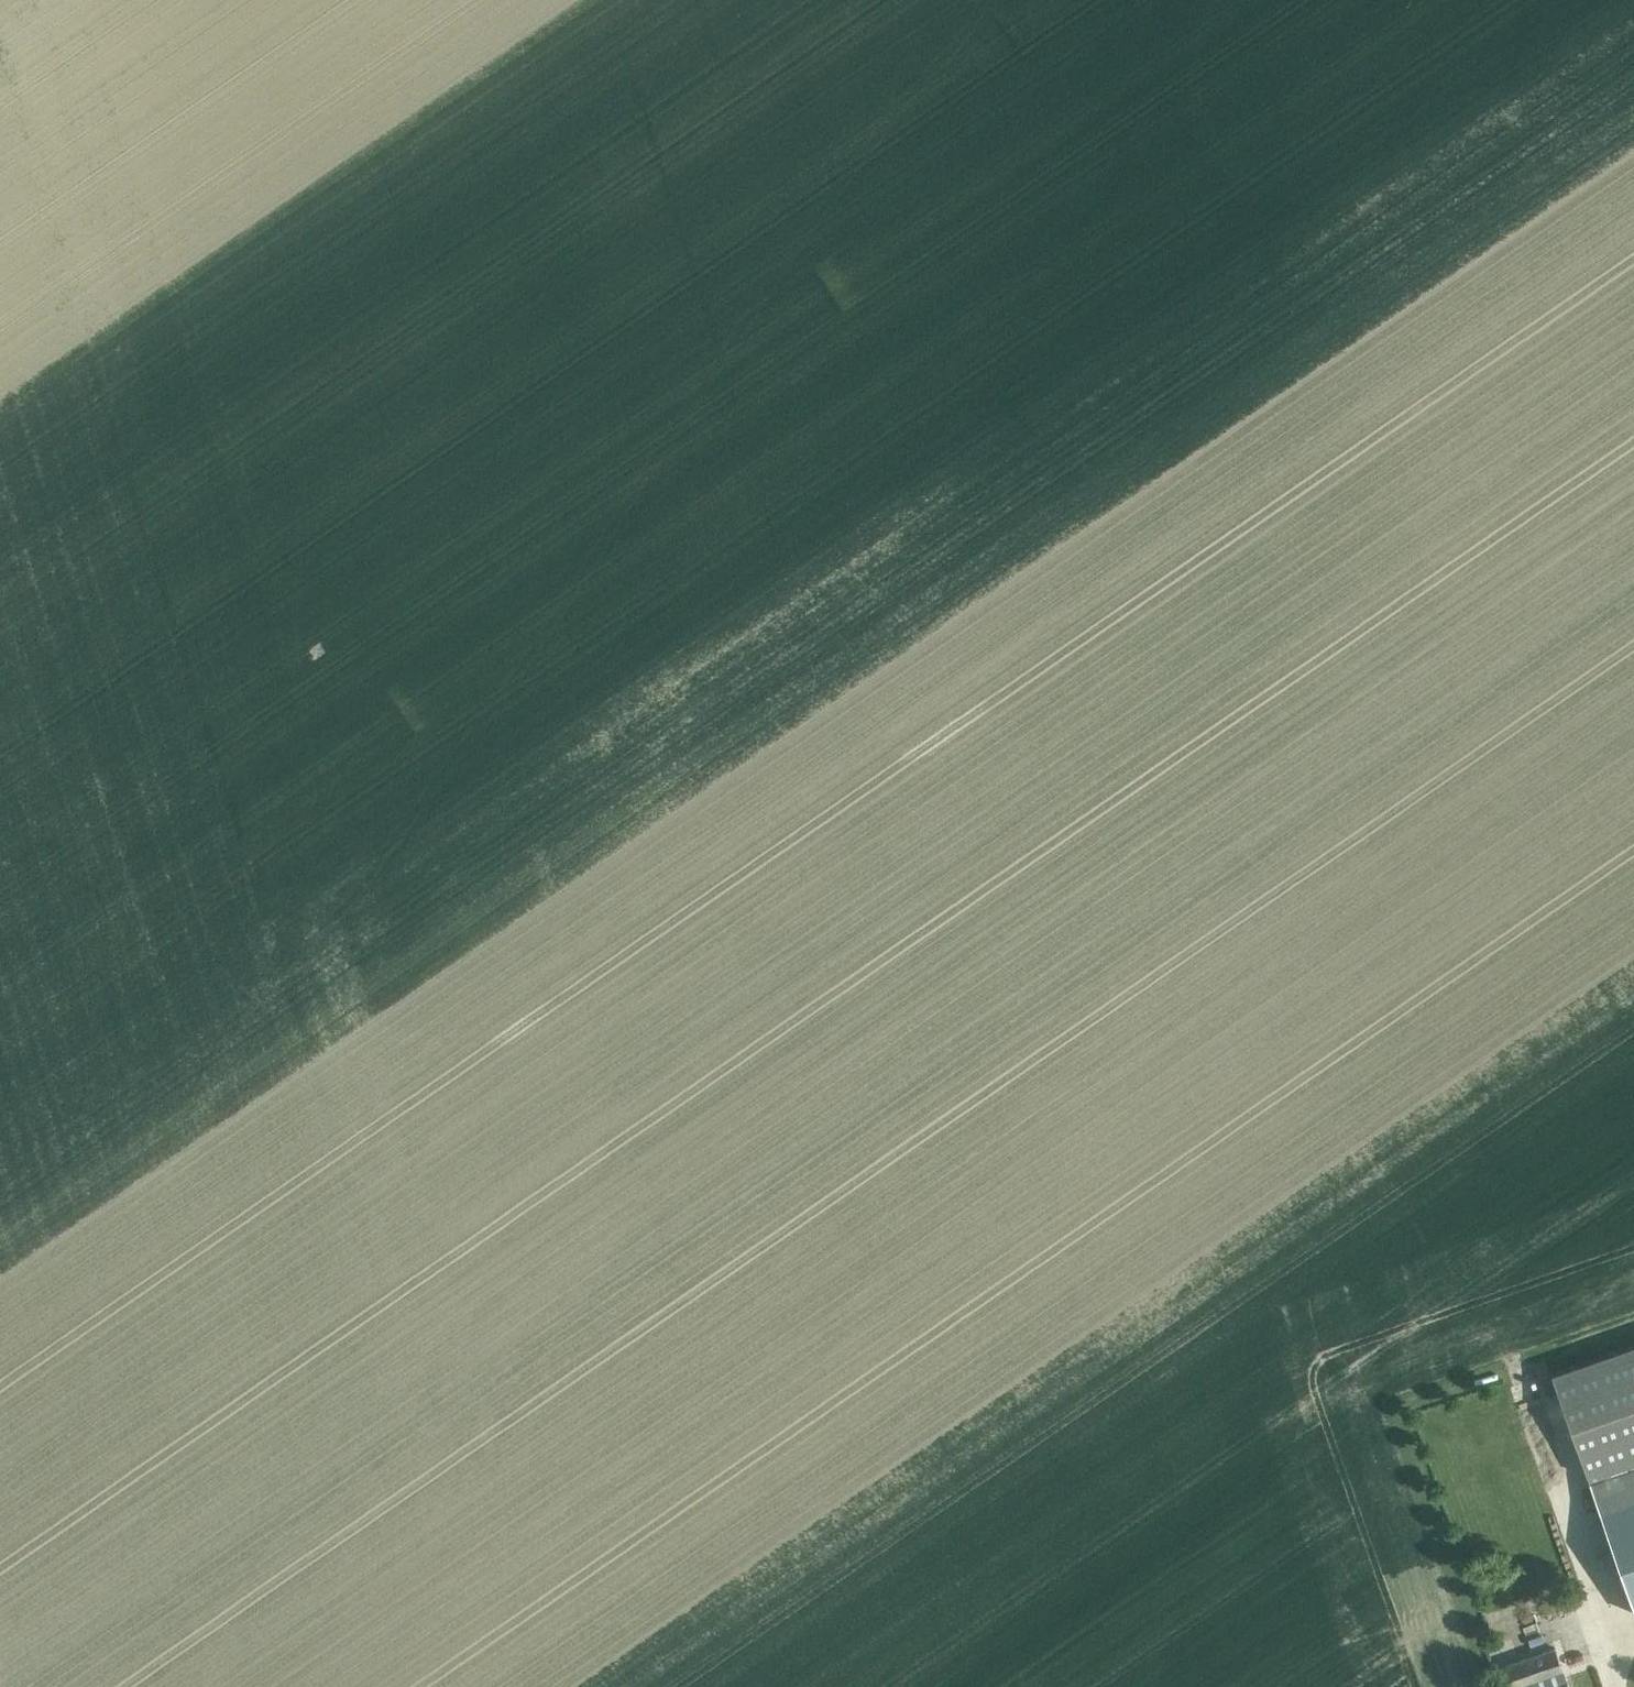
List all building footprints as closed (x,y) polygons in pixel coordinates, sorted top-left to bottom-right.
[(1551,1372),(1588,1480),(1633,1609),(1633,1344),(1551,1372)] [(1499,1664),(1506,1684),(1507,1686),(1568,1686),(1565,1678),(1561,1665),(1554,1645),(1499,1664)]
